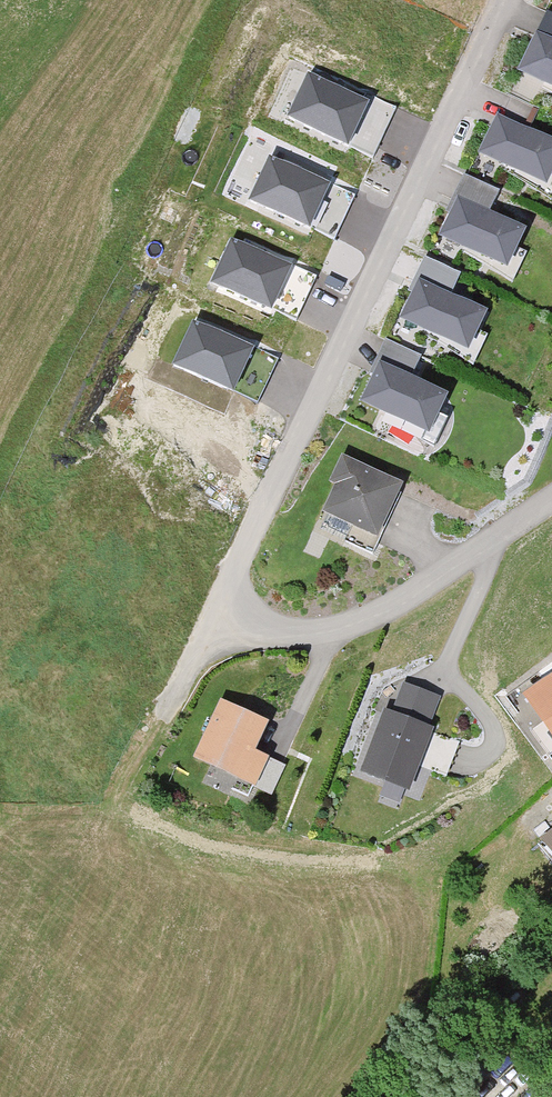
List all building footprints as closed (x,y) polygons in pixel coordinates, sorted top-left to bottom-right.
[(538,30),(523,63),(551,76),(551,36),(538,30)] [(365,98),(309,74),(291,113),(348,138),(365,98)] [(498,111),(483,146),(545,174),(551,159),(551,135),(498,111)] [(327,179),(271,154),(254,193),(310,218),(327,179)] [(522,223),(459,195),(444,229),(507,257),(522,223)] [(289,261),(232,237),(215,276),(271,300),(289,261)] [(484,305),(420,276),(404,310),(468,339),(484,305)] [(251,343),(194,318),(177,357),(234,382),(251,343)] [(444,387),(380,358),(365,392),(428,421),(444,387)] [(328,485),(335,488),(323,513),(378,538),(402,485),(341,457),(328,485)] [(523,697),(551,741),(551,677),(523,697)] [(436,700),(403,688),(393,715),(384,712),(361,773),(411,791),(433,730),(426,727),(436,700)] [(271,759),(256,752),(268,725),(220,703),(194,761),(257,790),(271,759)] [(538,838),(551,854),(551,827),(538,838)]
